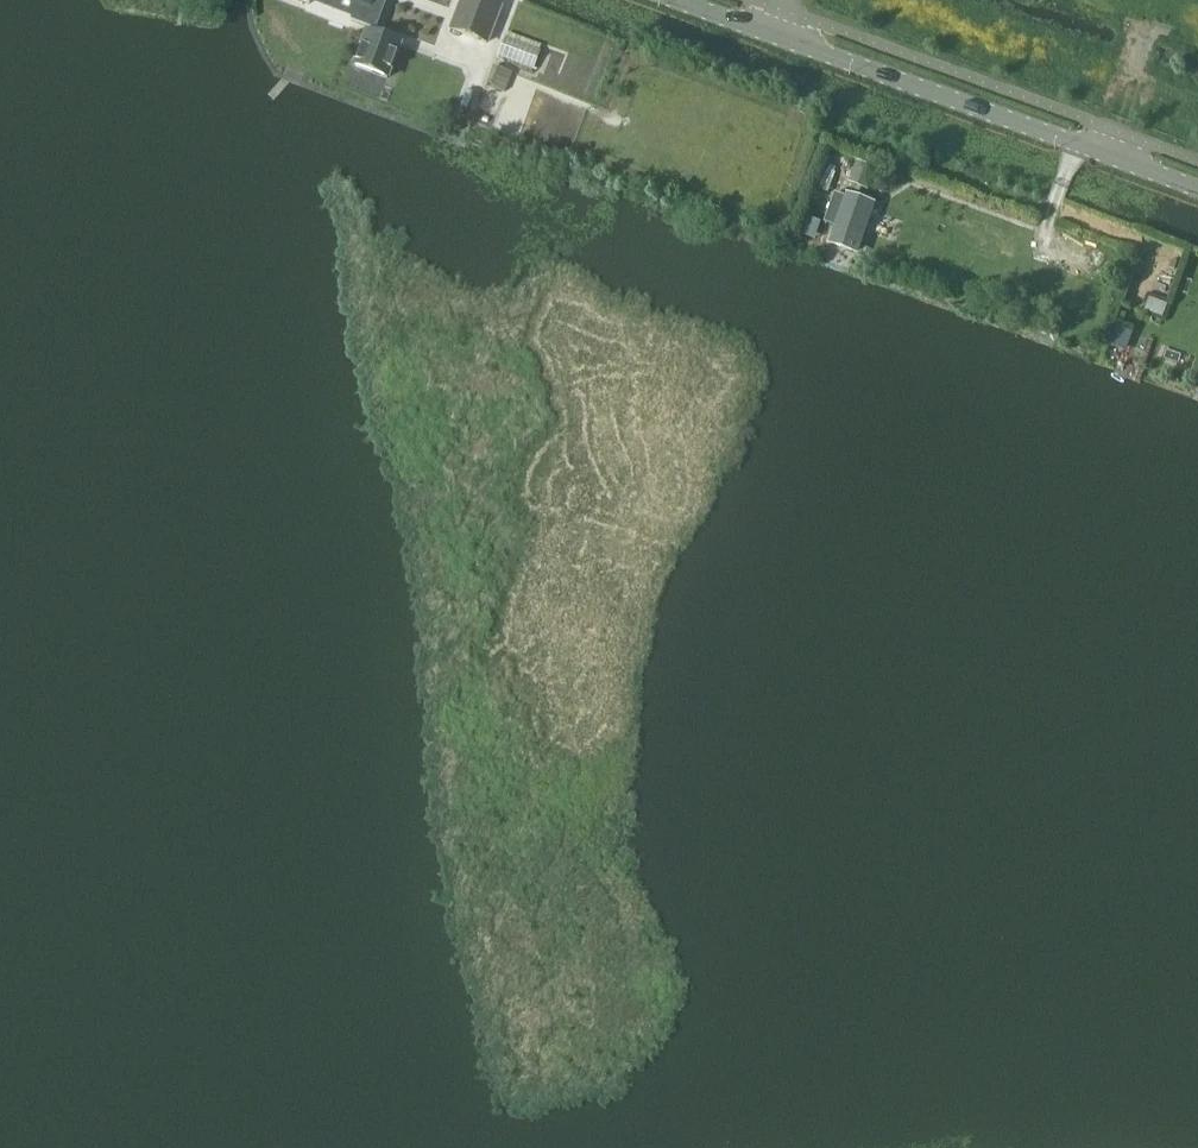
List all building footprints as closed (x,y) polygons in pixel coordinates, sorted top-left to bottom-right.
[(357,2),(351,21),(377,30),(387,0),(353,0),(357,2)] [(448,31),(488,46),(503,7),(484,0),(460,0),(448,31)] [(401,44),(367,32),(355,65),(389,77),(401,44)] [(494,66),(487,84),(505,91),(512,73),(494,66)] [(867,189),(875,168),(857,161),(849,182),(867,189)] [(814,186),(810,200),(830,206),(834,193),(814,186)] [(850,199),(834,247),(857,254),(872,206),(850,199)] [(1111,346),(1119,326),(1110,322),(1102,343),(1111,346)]
